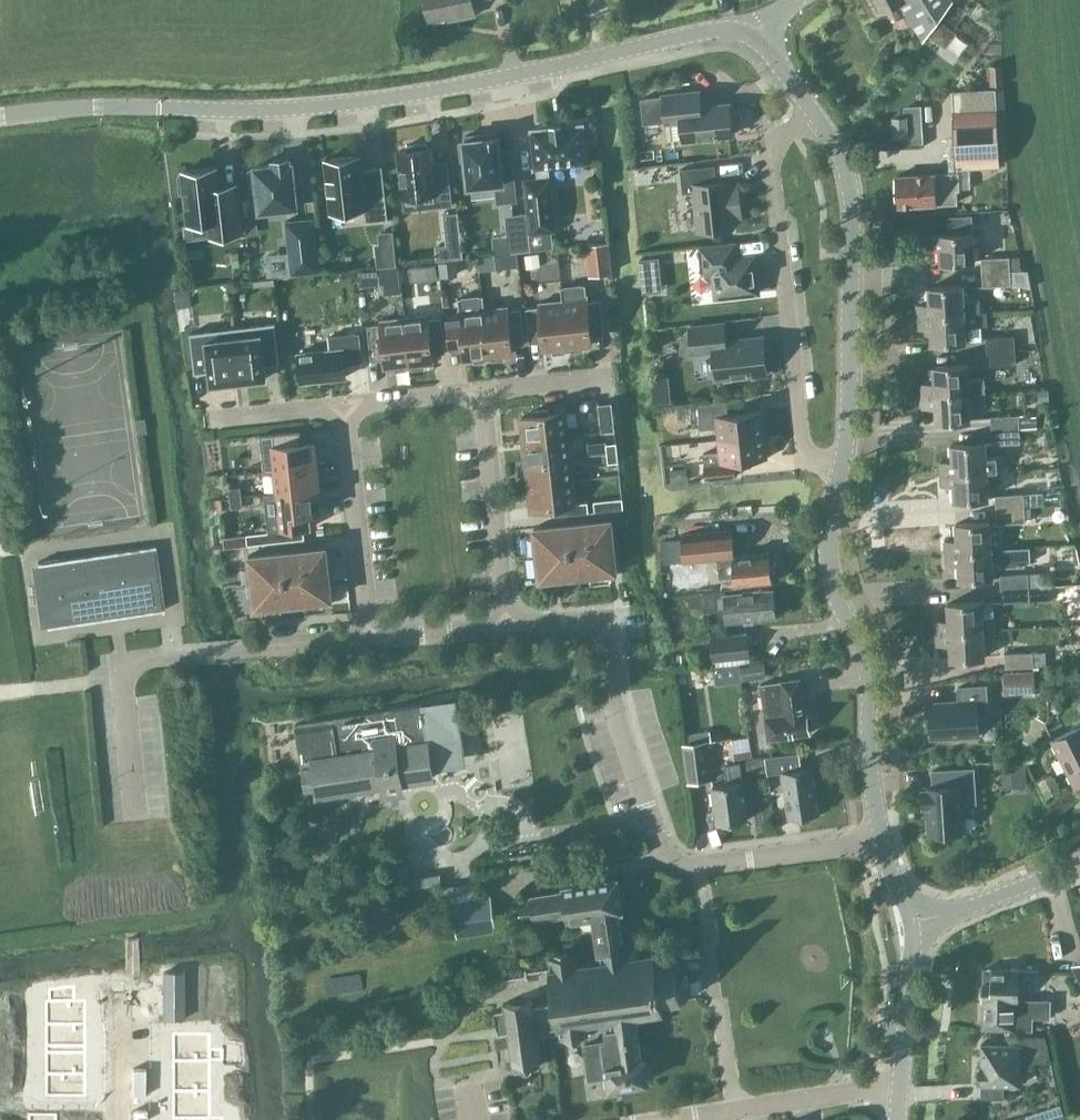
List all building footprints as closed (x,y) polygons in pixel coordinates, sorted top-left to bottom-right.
[(430,20),(448,17),(460,14),(461,18),(476,15),(473,0),(426,0),(430,20)] [(880,14),(902,5),(925,42),(955,1),(955,0),(873,0),(880,14)] [(985,7),(978,0),(965,0),(960,4),(973,18),(985,7)] [(1003,84),(1002,65),(991,66),(992,84),(1003,84)] [(953,90),(957,169),(971,168),(1001,167),(997,87),(953,90)] [(731,134),(728,103),(700,106),(698,91),(662,95),(641,98),(644,124),(680,120),(682,139),(731,134)] [(906,117),(894,118),(896,137),(905,137),(909,137),(908,117),(906,117)] [(538,177),(525,179),(528,213),(531,234),(533,250),(555,248),(553,232),(558,231),(550,168),(589,163),(584,125),(585,125),(584,123),(563,125),(563,124),(552,125),(552,127),(531,129),(531,131),(532,131),(536,169),(537,169),(538,177)] [(498,203),(518,201),(512,150),(501,151),(500,136),(484,138),(484,134),(466,136),(466,140),(464,140),(464,142),(461,142),(463,160),(466,160),(469,186),(496,183),(498,203)] [(432,148),(427,149),(426,143),(406,146),(407,151),(397,152),(403,197),(422,195),(423,208),(453,205),(448,168),(434,170),(432,148)] [(381,168),(360,170),(358,157),(325,161),(331,213),(364,209),(366,222),(387,220),(381,168)] [(255,167),(255,169),(248,170),(251,193),(258,192),(260,211),(297,207),(292,163),(255,167)] [(727,180),(716,181),(714,165),(680,169),(682,193),(692,191),(697,231),(732,227),(731,216),(740,215),(738,193),(729,194),(727,180)] [(217,168),(182,172),(188,225),(209,223),(211,238),(242,235),(237,185),(220,187),(217,168)] [(938,174),(896,176),(898,207),(959,204),(959,190),(972,189),(971,168),(957,169),(958,173),(938,174)] [(459,212),(444,214),(445,226),(460,224),(459,212)] [(516,236),(510,237),(512,253),(533,250),(531,234),(528,213),(514,215),(516,236)] [(949,216),(950,234),(927,235),(928,247),(940,247),(941,264),(977,262),(975,231),(973,215),(949,216)] [(320,271),(314,219),(286,222),(292,275),(320,271)] [(257,221),(246,223),(248,237),(258,235),(257,221)] [(394,231),(379,232),(380,243),(395,242),(394,231)] [(609,243),(591,245),(593,258),(597,258),(599,275),(612,274),(609,243)] [(715,297),(758,293),(754,256),(736,258),(734,243),(699,247),(702,274),(712,273),(715,297)] [(519,266),(518,253),(496,255),(497,268),(519,266)] [(540,254),(526,256),(527,269),(542,267),(540,254)] [(657,254),(641,255),(642,290),(658,290),(657,254)] [(1011,257),(982,258),(983,273),(1012,271),(1011,257)] [(267,260),(251,260),(252,277),(268,277),(267,260)] [(457,261),(440,263),(441,278),(459,276),(457,261)] [(357,265),(358,289),(399,287),(398,263),(357,265)] [(1012,271),(983,273),(984,287),(1012,286),(1012,271)] [(273,279),(253,281),(254,287),(274,285),(273,279)] [(588,301),(586,284),(562,287),(570,351),(584,349),(583,343),(593,342),(591,329),(604,327),(601,300),(588,301)] [(917,305),(918,316),(981,312),(981,299),(966,300),(965,285),(929,286),(930,304),(917,305)] [(570,351),(562,287),(563,300),(540,303),(541,307),(527,308),(530,335),(544,334),(545,347),(555,346),(555,352),(570,351)] [(490,360),(483,296),(459,298),(461,315),(448,317),(451,344),(464,343),(466,356),(475,355),(476,361),(490,360)] [(483,296),(490,360),(504,358),(504,352),(513,351),(512,338),(525,336),(522,309),(509,310),(508,306),(485,309),(484,296),(483,296)] [(989,325),(988,312),(981,312),(918,316),(918,327),(931,326),(932,343),(969,341),(968,326),(989,325)] [(429,319),(429,315),(405,318),(411,368),(425,367),(424,360),(434,359),(433,346),(446,345),(443,318),(429,319)] [(397,370),(411,368),(405,318),(381,320),(382,324),(369,326),(372,353),(385,352),(386,365),(396,364),(397,370)] [(723,323),(689,327),(692,354),(713,352),(716,380),(767,375),(766,364),(770,360),(769,350),(764,347),(763,337),(725,341),(723,323)] [(275,324),(234,329),(240,382),(267,379),(266,366),(280,364),(275,324)] [(240,382),(234,329),(192,333),(196,373),(211,372),(212,385),(240,382)] [(331,350),(299,353),(303,382),(348,377),(347,363),(363,362),(360,333),(330,336),(331,350)] [(1015,336),(987,338),(987,352),(1016,351),(1015,336)] [(1016,351),(987,352),(988,366),(1017,365),(1016,351)] [(922,386),(923,396),(986,391),(985,378),(971,379),(970,364),(934,366),(936,385),(922,386)] [(1046,391),(1039,391),(1040,404),(1049,404),(1048,390),(1046,391)] [(973,406),(987,405),(986,391),(923,396),(924,406),(936,405),(937,423),(973,421),(973,406)] [(717,441),(765,435),(762,412),(727,416),(726,401),(697,405),(700,430),(716,428),(717,441)] [(612,402),(599,404),(602,431),(616,430),(612,402)] [(566,403),(555,404),(556,413),(567,412),(566,403)] [(523,417),(525,439),(570,435),(567,412),(556,413),(549,413),(549,409),(536,411),(536,415),(523,417)] [(1021,415),(1020,415),(1021,429),(1039,428),(1038,417),(1031,417),(1031,414),(1021,415)] [(1020,415),(991,416),(992,431),(1021,429),(1020,415)] [(1021,429),(992,431),(993,445),(1021,443),(1021,429)] [(265,472),(318,466),(316,442),(302,444),(301,431),(261,435),(265,472)] [(525,439),(528,462),(572,457),(570,435),(525,439)] [(765,435),(717,441),(719,453),(702,455),(705,480),(734,477),(732,463),(767,459),(765,435)] [(617,442),(606,444),(608,453),(618,452),(617,442)] [(953,460),(940,461),(941,473),(990,471),(999,470),(1007,470),(1006,456),(987,457),(986,442),(952,444),(953,460)] [(618,452),(608,453),(609,463),(619,462),(618,452)] [(528,462),(530,485),(575,480),(572,457),(528,462)] [(318,466),(265,472),(274,471),(276,493),(321,488),(318,466)] [(990,471),(941,473),(942,485),(954,484),(955,501),(989,499),(988,484),(1000,484),(999,470),(990,471)] [(685,483),(684,471),(670,473),(672,484),(685,483)] [(530,485),(533,508),(550,506),(560,505),(569,504),(577,503),(575,480),(530,485)] [(242,497),(241,487),(231,488),(232,498),(242,497)] [(323,512),(321,488),(276,493),(265,494),(269,532),(276,532),(285,531),(295,530),(304,529),(312,528),(310,513),(323,512)] [(1025,494),(996,495),(997,510),(1026,508),(1025,494)] [(232,498),(233,508),(243,506),(242,497),(232,498)] [(623,498),(614,499),(615,509),(624,508),(623,498)] [(614,499),(604,500),(605,510),(615,509),(614,499)] [(604,500),(595,501),(596,512),(605,510),(604,500)] [(588,502),(579,503),(580,513),(589,512),(588,502)] [(577,503),(569,504),(570,514),(580,513),(579,503),(577,503)] [(569,504),(560,505),(561,515),(570,514),(569,504)] [(560,505),(550,506),(551,516),(561,515),(560,505)] [(993,524),(993,522),(957,523),(959,540),(946,541),(946,552),(994,550),(1003,549),(1003,548),(1002,524),(1026,522),(1026,519),(1026,508),(997,510),(998,523),(993,524)] [(241,534),(260,530),(258,518),(239,521),(241,534)] [(611,578),(611,572),(618,571),(612,519),(535,527),(535,534),(529,535),(533,573),(540,573),(540,580),(591,574),(591,580),(611,578)] [(304,529),(295,530),(296,540),(305,539),(304,529)] [(683,540),(661,542),(663,563),(718,558),(719,578),(735,577),(736,586),(773,583),(771,553),(735,557),(733,529),(682,534),(683,540)] [(295,530),(285,531),(286,541),(296,540),(295,530)] [(285,531),(276,532),(277,542),(286,541),(285,531)] [(269,532),(266,533),(267,543),(277,542),(276,532),(269,532)] [(266,533),(257,534),(258,544),(267,543),(266,533)] [(257,534),(247,535),(248,545),(258,544),(257,534)] [(247,535),(225,537),(226,547),(248,545),(247,535)] [(46,625),(47,627),(164,610),(164,609),(163,609),(154,547),(155,547),(155,546),(37,562),(38,564),(40,563),(49,625),(46,625)] [(959,563),(960,580),(996,578),(995,563),(1001,563),(1001,566),(1028,564),(1028,562),(1033,562),(1032,546),(1003,548),(1003,549),(994,550),(946,552),(947,564),(959,563)] [(333,599),(327,547),(249,555),(250,562),(244,563),(246,583),(252,583),(255,608),(262,607),(263,613),(283,611),(282,605),(305,602),(306,608),(326,606),(326,600),(333,599)] [(1030,573),(1030,587),(1031,587),(1040,587),(1040,572),(1030,573)] [(1030,573),(1001,574),(1002,589),(1030,587),(1030,573)] [(875,598),(890,598),(891,583),(876,583),(875,598)] [(1031,587),(1030,587),(1031,602),(1042,601),(1049,601),(1058,596),(1057,586),(1040,587),(1031,587)] [(1030,587),(1002,589),(1002,603),(1031,602),(1030,587)] [(724,590),(690,592),(690,605),(704,604),(705,610),(710,610),(712,637),(727,635),(726,621),(777,616),(775,590),(724,594),(724,590)] [(949,619),(937,620),(937,631),(986,629),(996,629),(995,602),(948,603),(949,619)] [(997,643),(996,629),(986,629),(937,631),(938,643),(951,642),(951,659),(987,658),(986,643),(997,643)] [(749,633),(712,637),(714,661),(752,657),(749,633)] [(1034,652),(1005,653),(1006,667),(1034,666),(1034,652)] [(764,663),(741,666),(742,680),(766,677),(764,663)] [(713,667),(690,669),(691,679),(714,677),(713,667)] [(1036,670),(1017,671),(1018,693),(1037,692),(1036,670)] [(769,739),(808,732),(801,679),(762,685),(769,739)] [(931,711),(926,711),(927,731),(932,731),(933,739),(979,736),(978,713),(988,712),(986,685),(959,687),(959,700),(930,702),(931,711)] [(438,702),(296,725),(305,789),(317,787),(318,794),(384,784),(384,790),(403,787),(402,782),(434,777),(431,758),(446,755),(438,702)] [(746,728),(750,745),(767,740),(763,724),(746,728)] [(1054,739),(1077,785),(1079,784),(1079,726),(1054,739)] [(711,732),(685,735),(687,745),(709,742),(712,741),(711,732)] [(687,745),(683,745),(689,784),(714,781),(709,742),(687,745)] [(801,754),(769,759),(771,773),(782,772),(789,818),(820,813),(813,767),(803,769),(801,754)] [(765,758),(757,759),(759,774),(767,772),(765,758)] [(756,759),(747,760),(748,769),(757,768),(756,759)] [(1027,760),(1012,761),(1013,771),(1028,771),(1027,760)] [(718,824),(749,819),(743,781),(740,762),(725,765),(727,784),(713,786),(718,824)] [(977,801),(974,768),(933,770),(934,786),(927,787),(927,789),(924,789),(925,806),(928,806),(930,834),(935,833),(940,837),(949,836),(954,832),(965,831),(963,802),(977,801)] [(348,816),(383,812),(384,827),(404,825),(401,794),(383,796),(383,788),(345,792),(348,816)] [(424,875),(402,878),(404,889),(426,886),(424,875)] [(450,894),(477,886),(474,876),(447,883),(450,894)] [(601,957),(579,960),(577,953),(550,957),(551,967),(549,968),(550,969),(551,969),(556,1002),(533,1005),(532,999),(504,1004),(505,1010),(496,1011),(496,1010),(495,1011),(498,1029),(499,1029),(504,1033),(509,1032),(514,1063),(516,1063),(517,1070),(524,1069),(524,1070),(533,1069),(533,1067),(540,1066),(539,1059),(541,1059),(537,1036),(554,1034),(553,1028),(560,1027),(562,1037),(567,1037),(567,1041),(585,1038),(585,1034),(589,1033),(589,1030),(607,1027),(609,1040),(604,1041),(605,1042),(586,1045),(591,1078),(610,1076),(612,1092),(626,1090),(625,1084),(648,1080),(648,1077),(651,1073),(652,1068),(650,1064),(646,1062),(645,1058),(643,1059),(638,1026),(640,1025),(639,1015),(665,1011),(663,1003),(683,1000),(683,999),(689,998),(686,983),(690,983),(688,971),(685,971),(682,956),(676,957),(676,956),(657,959),(655,951),(623,956),(615,910),(623,909),(618,877),(563,886),(563,889),(531,894),(532,896),(522,898),(524,917),(534,915),(534,917),(567,911),(567,913),(593,909),(601,957)] [(458,930),(496,924),(491,894),(453,900),(458,930)] [(527,988),(544,986),(542,968),(500,972),(503,1001),(528,998),(527,988)] [(983,980),(982,1029),(1033,1030),(1033,1016),(1051,1016),(1051,999),(1021,998),(1022,968),(983,968),(983,980)] [(185,1016),(185,971),(164,971),(164,998),(165,998),(165,1016),(185,1016)] [(49,1000),(46,1000),(46,1023),(87,1023),(87,1000),(76,1000),(75,985),(49,989),(49,1000)] [(87,1023),(46,1023),(46,1046),(46,1049),(87,1049),(87,1046),(87,1023)] [(211,1033),(173,1033),(173,1037),(173,1059),(173,1061),(211,1061),(225,1061),(235,1061),(235,1048),(211,1048),(211,1033)] [(1019,1044),(982,1043),(982,1067),(977,1071),(977,1079),(981,1082),(981,1086),(982,1086),(982,1098),(1005,1099),(1005,1086),(1022,1086),(1022,1072),(1027,1072),(1027,1062),(1052,1062),(1046,1035),(1019,1034),(1019,1044)] [(87,1049),(46,1049),(46,1052),(46,1074),(87,1074),(87,1052),(87,1049)] [(211,1061),(173,1061),(173,1063),(173,1089),(173,1091),(211,1091),(211,1090),(211,1061)] [(87,1074),(46,1074),(46,1096),(87,1096),(87,1074)] [(922,1082),(922,1094),(946,1094),(946,1083),(922,1082)] [(33,1091),(14,1091),(14,1101),(33,1101),(33,1091)] [(173,1091),(173,1093),(173,1115),(173,1119),(183,1119),(224,1119),(224,1117),(211,1117),(211,1091),(173,1091)] [(1028,1115),(1030,1119),(1044,1119),(1064,1113),(1061,1104),(1028,1115)]
